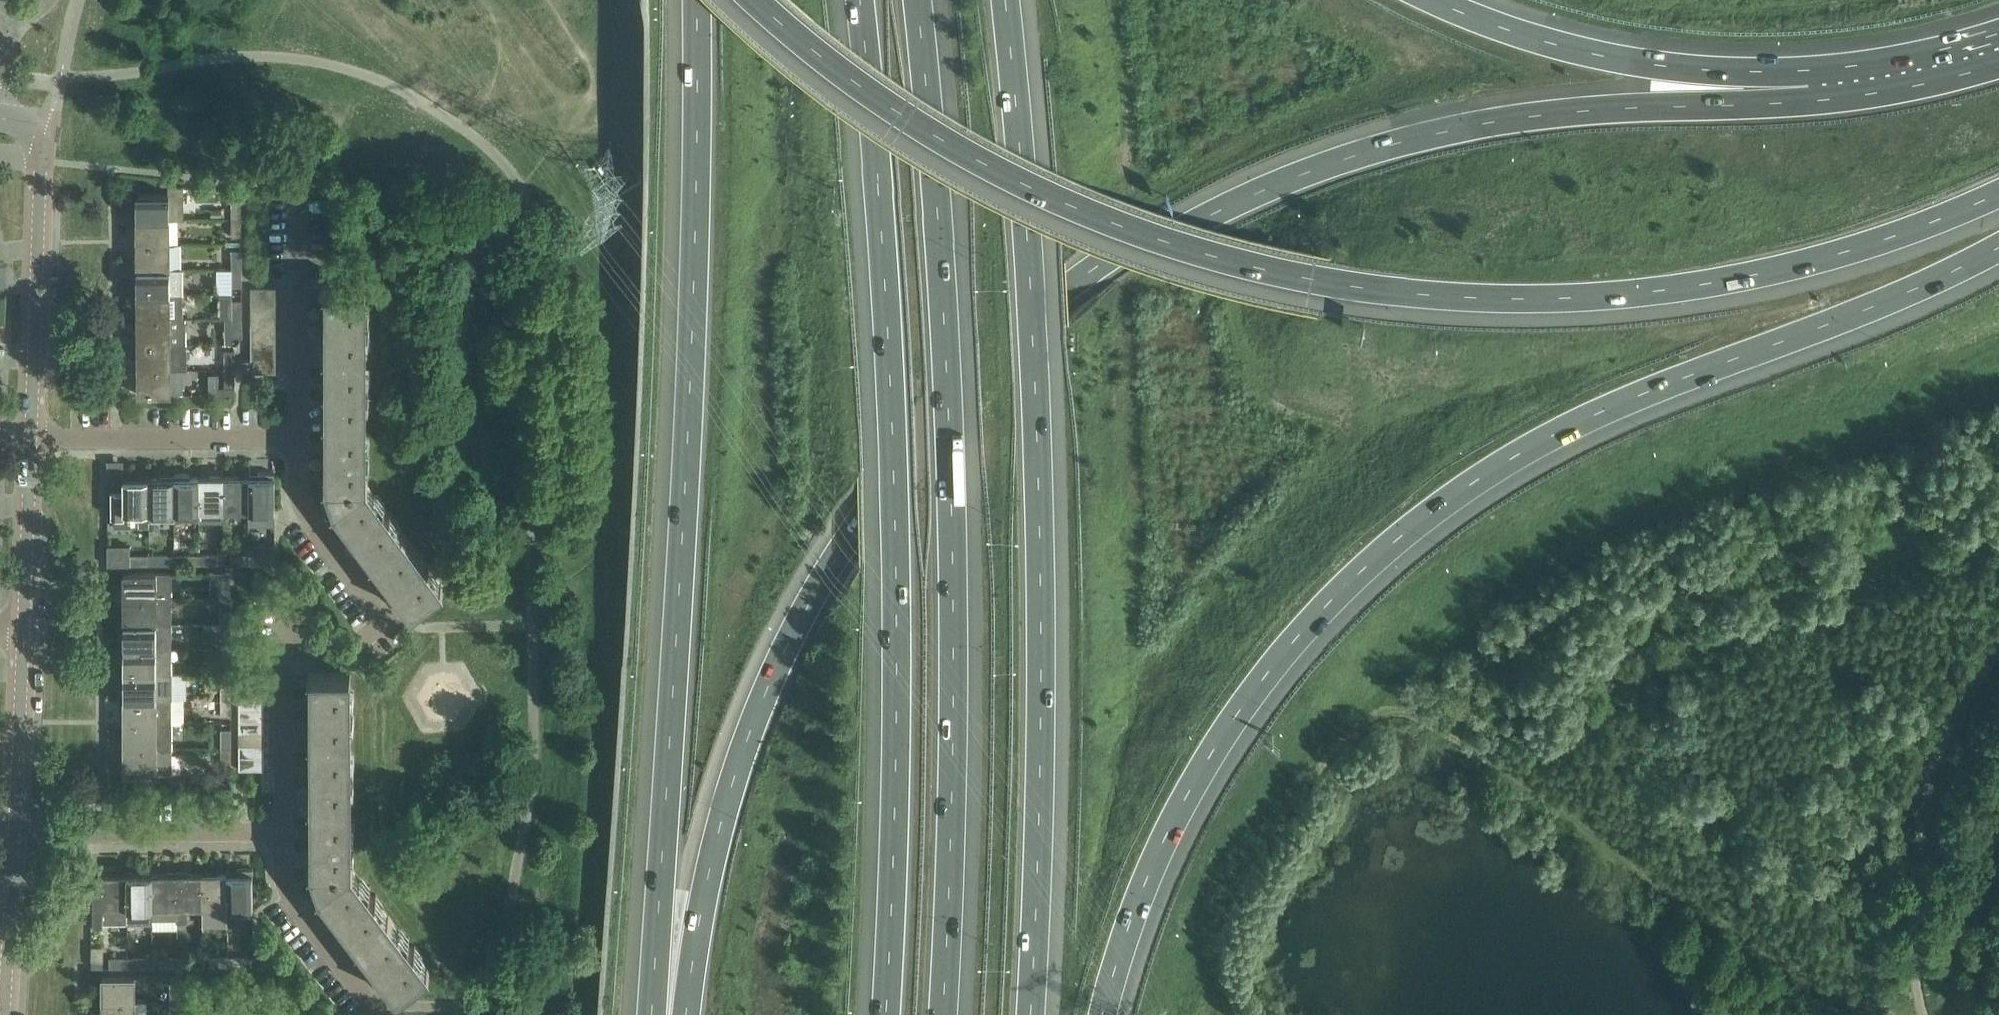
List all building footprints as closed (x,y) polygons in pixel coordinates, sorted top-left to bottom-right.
[(137,218),(169,218),(184,218),(183,185),(168,183),(168,192),(137,192),(137,218)] [(231,199),(231,217),(241,217),(241,199),(231,199)] [(241,217),(231,217),(231,236),(241,236),(241,217)] [(137,244),(170,243),(169,218),(137,218),(137,244)] [(137,268),(170,268),(170,243),(137,244),(137,268)] [(232,249),(232,268),(242,268),(242,249),(232,249)] [(170,268),(137,268),(137,293),(182,293),(182,268),(170,268)] [(242,268),(232,268),(232,286),(242,286),(242,268)] [(276,286),(251,286),(251,298),(276,298),(276,286)] [(408,610),(409,611),(444,585),(366,481),(366,287),(338,287),(323,287),(323,288),(328,288),(328,481),(323,480),(323,482),(328,482),(335,503),(331,506),(332,507),(336,504),(412,607),(408,610)] [(182,293),(137,293),(138,319),(182,318),(182,293)] [(276,310),(276,298),(251,298),(251,310),(276,310)] [(232,299),(232,318),(242,318),(242,299),(232,299)] [(276,322),(276,310),(251,310),(251,322),(276,322)] [(185,343),(184,318),(182,318),(138,319),(138,343),(185,343)] [(232,336),(242,336),(242,318),(232,318),(232,336)] [(276,334),(276,322),(251,322),(251,334),(276,334)] [(276,346),(276,334),(251,334),(251,346),(276,346)] [(185,343),(138,343),(138,369),(183,368),(185,368),(185,343)] [(276,358),(276,346),(251,346),(251,359),(254,359),(276,358)] [(225,351),(225,368),(235,368),(235,351),(225,351)] [(276,371),(276,358),(254,359),(254,371),(276,371)] [(243,371),(254,371),(254,359),(251,359),(243,359),(243,371)] [(183,392),(183,368),(138,369),(138,394),(171,393),(171,392),(183,392)] [(225,368),(225,385),(235,385),(235,368),(225,368)] [(250,522),(275,522),(275,471),(259,471),(259,476),(250,476),(250,508),(250,522)] [(199,518),(199,509),(199,476),(190,476),(190,472),(174,472),(174,476),(174,519),(199,518)] [(123,489),(111,489),(112,515),(113,515),(113,525),(139,525),(149,525),(149,519),(149,476),(123,476),(123,489)] [(174,476),(149,476),(149,519),(174,519),(174,476)] [(199,476),(199,509),(224,508),(224,476),(199,476)] [(224,476),(224,508),(250,508),(250,476),(224,476)] [(167,553),(149,554),(149,564),(168,564),(167,553)] [(181,564),(199,563),(199,553),(181,553),(181,564)] [(218,553),(199,553),(199,563),(218,563),(218,553)] [(231,563),(250,563),(250,553),(231,553),(231,563)] [(268,553),(250,553),(250,563),(268,563),(268,553)] [(131,564),(149,564),(149,554),(131,554),(131,564)] [(124,598),(172,597),(172,572),(124,572),(124,598)] [(221,578),(221,597),(231,597),(231,578),(221,578)] [(172,597),(124,598),(124,622),(172,622),(172,597)] [(231,597),(221,597),(221,615),(231,615),(231,597)] [(124,622),(124,648),(172,648),(172,622),(124,622)] [(221,628),(221,648),(233,648),(233,628),(221,628)] [(172,648),(124,648),(124,673),(172,673),(172,657),(178,657),(178,648),(172,648)] [(233,648),(221,648),(221,665),(231,665),(231,663),(233,663),(233,648)] [(395,994),(396,995),(430,969),(351,865),(351,671),(321,671),(308,671),(308,673),(313,673),(313,865),(308,865),(308,867),(313,867),(320,888),(317,891),(317,892),(321,889),(399,991),(395,994)] [(239,684),(264,684),(264,672),(239,672),(239,684)] [(124,673),(124,698),(172,698),(172,673),(124,673)] [(221,679),(221,698),(231,698),(231,679),(221,679)] [(264,696),(264,684),(239,684),(239,696),(264,696)] [(239,696),(239,708),(264,708),(264,696),(239,696)] [(172,698),(124,698),(124,722),(172,722),(172,698)] [(231,698),(221,698),(221,716),(231,716),(231,698)] [(264,720),(264,708),(239,708),(239,720),(264,720)] [(239,720),(239,732),(264,732),(264,720),(239,720)] [(172,747),(172,722),(124,722),(124,748),(172,747)] [(221,747),(231,747),(231,729),(221,728),(221,747)] [(264,744),(264,732),(239,732),(239,745),(264,744)] [(239,745),(239,757),(264,757),(264,744),(239,745)] [(172,773),(172,747),(124,748),(124,773),(172,773)] [(231,747),(221,747),(221,765),(231,765),(231,747)] [(264,769),(264,757),(239,757),(239,769),(264,769)] [(228,872),(202,873),(202,906),(203,920),(203,924),(229,924),(228,920),(228,914),(228,872)] [(228,872),(228,914),(253,914),(253,872),(228,872)] [(91,885),(91,921),(128,921),(127,873),(102,873),(102,885),(91,885)] [(127,873),(128,921),(153,921),(153,917),(152,873),(127,873)] [(153,917),(178,916),(177,873),(152,873),(153,917)] [(202,873),(177,873),(178,916),(178,921),(188,921),(188,906),(202,906),(202,873)] [(104,943),(91,943),(91,957),(104,957),(104,943)] [(246,955),(229,956),(229,966),(246,965),(246,955)] [(146,956),(128,957),(128,967),(146,966),(146,956)] [(159,966),(178,966),(178,956),(159,956),(159,966)] [(196,956),(178,956),(178,966),(196,966),(196,956)] [(209,966),(229,966),(229,956),(209,956),(209,966)] [(109,967),(128,967),(128,957),(109,957),(109,967)] [(102,975),(102,1000),(135,1000),(135,975),(102,975)] [(170,1000),(180,1000),(180,982),(170,982),(170,1000)] [(135,1000),(102,1000),(102,1014),(147,1014),(147,1000),(135,1000)] [(180,1000),(170,1000),(170,1014),(180,1014),(180,1000)]
